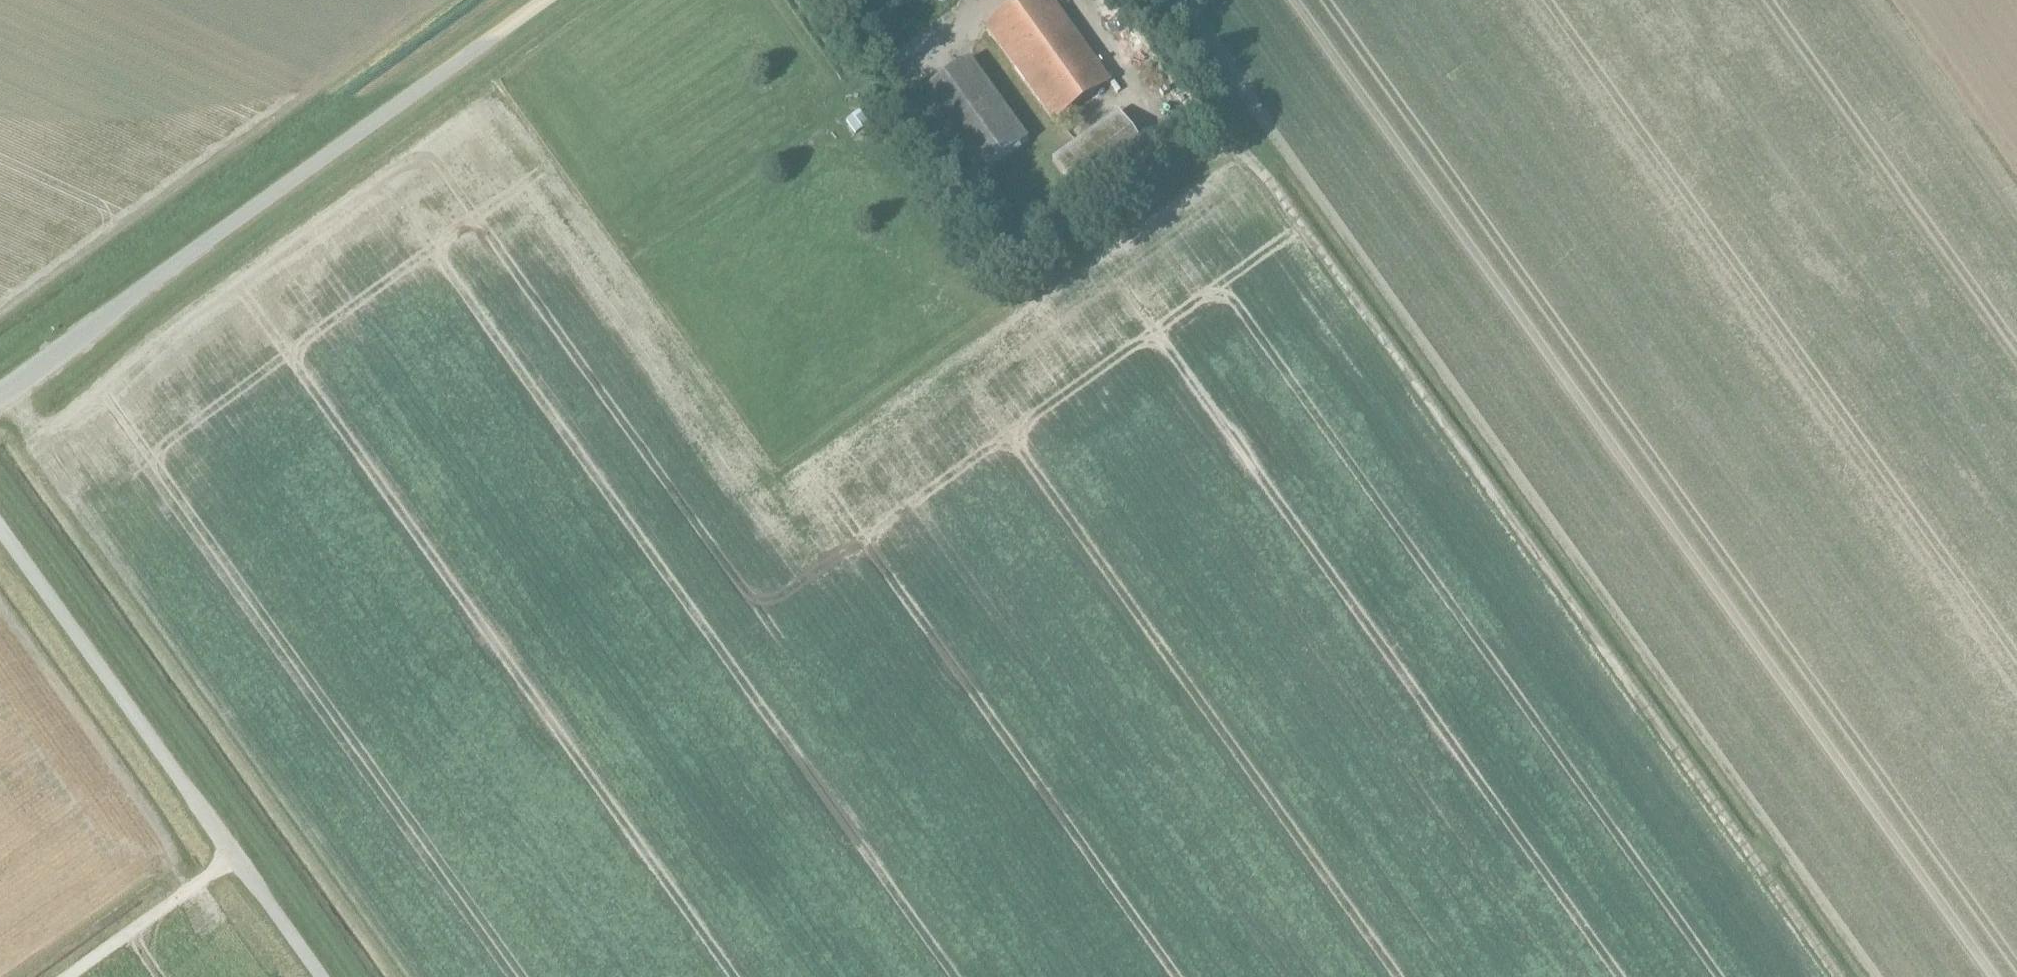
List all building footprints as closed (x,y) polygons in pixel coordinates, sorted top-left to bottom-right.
[(986,27),(1054,122),(1109,82),(1050,0),(1024,0),(986,27)] [(970,59),(917,97),(975,178),(1028,140),(970,59)] [(1080,199),(1145,153),(1117,114),(1052,160),(1080,199)]
